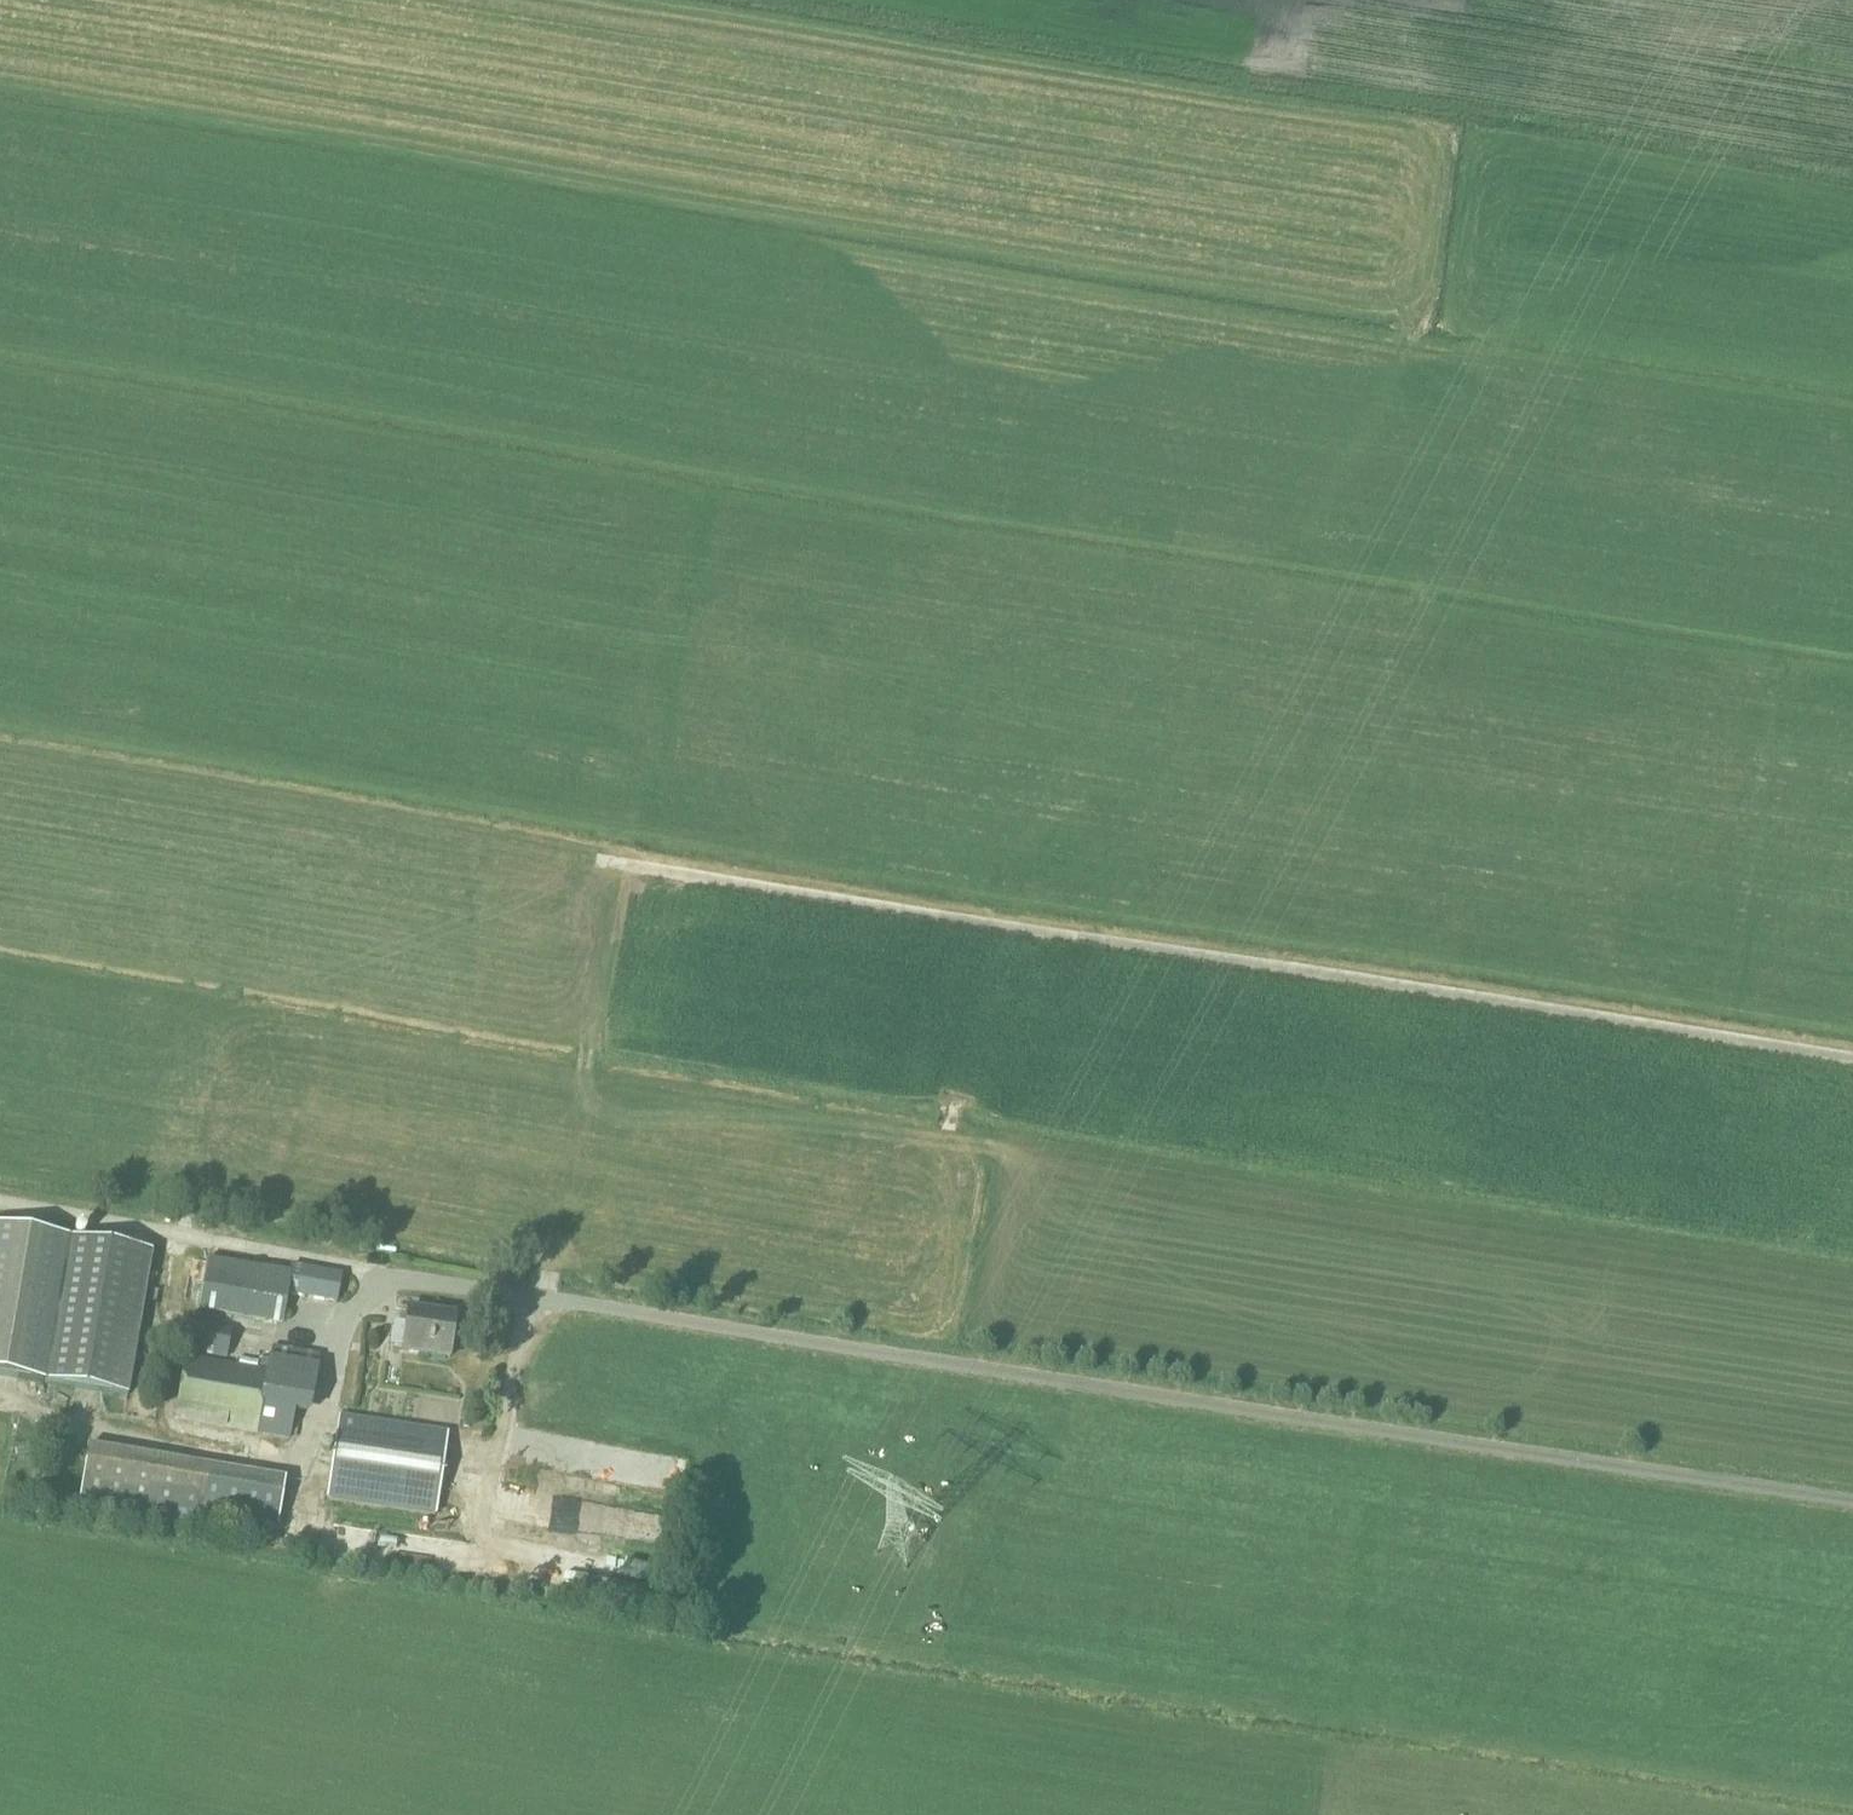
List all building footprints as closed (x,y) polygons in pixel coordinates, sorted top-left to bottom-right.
[(70,1240),(0,1228),(0,1376),(46,1384),(70,1240)] [(70,1240),(46,1384),(128,1397),(151,1253),(70,1240)] [(283,1323),(287,1294),(291,1272),(207,1260),(199,1308),(283,1323)] [(292,1263),(291,1272),(287,1294),(336,1303),(342,1270),(292,1263)] [(402,1348),(401,1352),(449,1358),(454,1317),(407,1311),(405,1324),(392,1323),(389,1347),(402,1348)] [(193,1313),(187,1351),(228,1358),(232,1331),(210,1327),(212,1317),(193,1313)] [(175,1418),(290,1439),(295,1413),(309,1416),(320,1356),(273,1348),(268,1374),(186,1359),(175,1418)] [(340,1418),(329,1500),(437,1515),(448,1433),(340,1418)] [(82,1442),(73,1498),(275,1531),(284,1475),(82,1442)] [(28,1443),(15,1445),(16,1455),(29,1454),(28,1443)]
